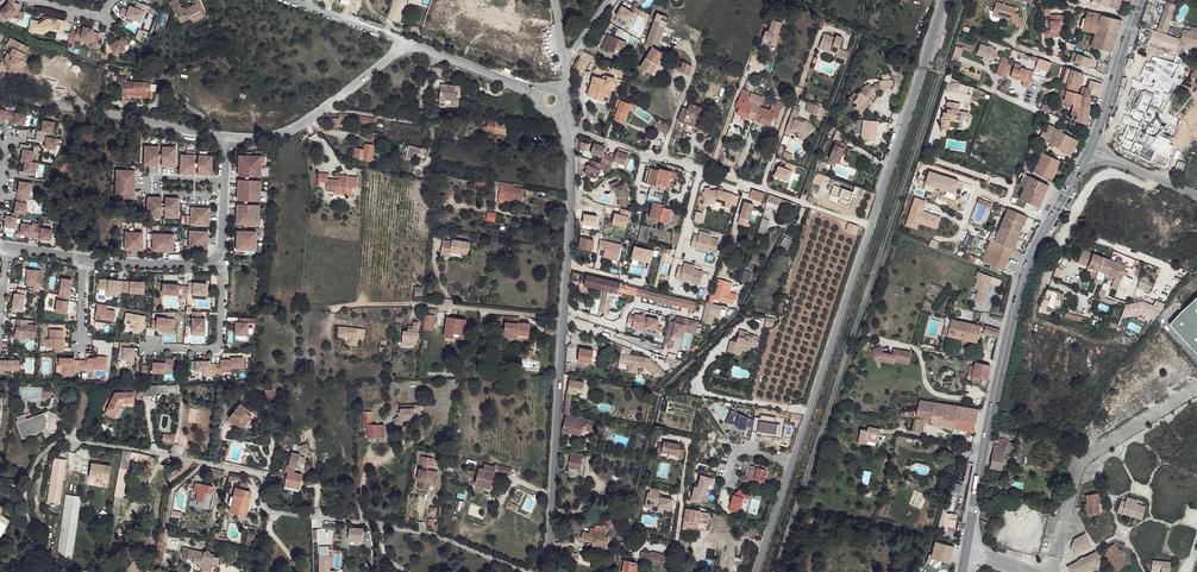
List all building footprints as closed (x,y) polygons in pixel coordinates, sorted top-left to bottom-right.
[(0,11),(0,15),(5,20),(8,17),(21,20),(23,13),(17,12),(19,5),(13,3),(14,0),(8,0),(7,4),(0,11)] [(175,0),(168,4),(171,9),(178,6),(175,0)] [(1116,0),(1107,0),(1106,5),(1117,9),(1120,1),(1116,0)] [(145,12),(148,6),(135,1),(133,8),(128,6),(126,10),(120,8),(118,14),(138,22),(142,11),(145,12)] [(1016,6),(997,1),(994,12),(999,14),(998,14),(1012,18),(1011,20),(1016,21),(1015,23),(1020,24),(1023,15),(1018,14),(1019,12),(1014,11),(1016,6)] [(1158,30),(1157,32),(1166,35),(1167,32),(1175,5),(1167,2),(1158,30)] [(178,6),(171,9),(172,13),(174,13),(179,23),(189,19),(189,20),(199,15),(198,13),(201,12),(198,3),(192,6),(189,7),(183,10),(182,9),(180,10),(178,6)] [(615,18),(630,26),(636,14),(638,15),(641,10),(631,5),(629,10),(622,6),(615,18)] [(786,13),(779,10),(776,19),(774,18),(769,31),(766,29),(764,37),(772,40),(771,43),(776,45),(780,34),(778,34),(786,13)] [(1101,14),(1087,11),(1085,20),(1099,24),(1101,14)] [(201,12),(198,13),(199,15),(189,20),(191,23),(204,17),(201,12)] [(670,15),(659,12),(648,43),(653,44),(655,42),(660,43),(669,22),(670,15)] [(1121,20),(1101,14),(1099,24),(1098,27),(1117,32),(1121,20)] [(1063,15),(1051,16),(1051,32),(1046,32),(1049,40),(1062,38),(1062,23),(1064,22),(1063,15)] [(47,29),(56,31),(58,21),(45,18),(37,22),(30,21),(28,31),(40,33),(47,29)] [(1099,24),(1085,20),(1083,28),(1097,31),(1098,27),(1099,24)] [(69,30),(66,43),(72,44),(73,40),(77,41),(78,38),(88,40),(87,43),(86,47),(93,49),(97,33),(90,31),(91,29),(81,27),(80,29),(76,28),(75,32),(69,30)] [(1117,32),(1098,27),(1097,31),(1096,36),(1093,46),(1112,51),(1117,32)] [(1183,29),(1180,36),(1182,37),(1181,42),(1196,48),(1196,33),(1183,29)] [(1179,39),(1154,32),(1151,43),(1175,51),(1179,39)] [(121,33),(116,35),(117,37),(112,39),(106,41),(110,52),(121,47),(120,43),(124,41),(121,33)] [(627,42),(609,34),(604,46),(616,51),(618,46),(625,47),(627,42)] [(826,36),(822,47),(828,49),(827,51),(833,53),(832,55),(838,58),(845,41),(838,39),(837,41),(826,36)] [(1085,38),(1080,37),(1076,52),(1081,53),(1083,46),(1085,38)] [(25,47),(6,39),(3,45),(6,47),(8,48),(6,54),(4,53),(0,61),(3,62),(1,66),(6,69),(5,71),(11,74),(15,66),(16,67),(18,67),(20,65),(20,63),(19,61),(25,47)] [(998,49),(983,43),(979,53),(994,58),(998,49)] [(952,59),(960,61),(963,48),(955,46),(952,59)] [(1093,50),(1083,46),(1081,53),(1089,57),(1091,57),(1093,50)] [(27,48),(25,47),(19,61),(20,63),(20,65),(27,48)] [(828,49),(822,47),(821,51),(832,55),(833,53),(827,51),(828,49)] [(663,54),(657,51),(654,54),(650,53),(642,65),(647,68),(646,69),(652,73),(663,54)] [(1081,53),(1076,52),(1073,51),(1072,55),(1075,56),(1073,61),(1086,66),(1089,57),(1081,53)] [(1146,62),(1140,76),(1141,82),(1132,79),(1114,143),(1121,151),(1166,171),(1173,146),(1169,143),(1182,118),(1169,113),(1190,66),(1153,56),(1150,63),(1146,62)] [(997,74),(1003,77),(1009,59),(1002,57),(997,74)] [(1045,59),(1038,57),(1035,67),(1041,69),(1042,69),(1047,70),(1050,61),(1045,59)] [(692,65),(686,62),(682,68),(690,72),(692,65)] [(1022,64),(1016,62),(1012,72),(1018,75),(1017,78),(1023,81),(1021,86),(1028,88),(1033,72),(1021,67),(1022,64)] [(1077,93),(1084,73),(1068,67),(1063,82),(1069,84),(1067,91),(1070,92),(1077,93)] [(609,77),(597,73),(592,88),(599,90),(597,96),(604,99),(607,94),(611,95),(618,76),(611,74),(609,77)] [(125,75),(117,75),(117,81),(120,81),(119,93),(126,94),(126,92),(141,93),(141,95),(148,95),(150,76),(141,76),(140,80),(125,79),(125,75)] [(886,79),(883,79),(881,80),(881,84),(882,88),(892,87),(890,79),(886,79)] [(960,81),(948,79),(947,89),(958,91),(960,81)] [(1103,84),(1092,79),(1089,87),(1096,90),(1100,92),(1103,84)] [(872,99),(878,91),(871,84),(868,87),(868,86),(859,96),(862,98),(857,104),(859,105),(857,109),(862,113),(864,111),(871,102),(870,101),(872,99)] [(439,101),(439,107),(444,107),(446,107),(446,106),(458,106),(458,100),(457,99),(457,93),(458,93),(459,86),(448,85),(448,90),(446,90),(445,101),(439,101)] [(1083,87),(1079,94),(1082,95),(1088,96),(1090,90),(1083,87)] [(420,103),(420,89),(411,89),(411,103),(420,103)] [(760,108),(764,97),(743,90),(737,104),(742,105),(739,113),(749,117),(750,115),(755,117),(759,107),(760,108)] [(1067,91),(1064,90),(1064,96),(1069,98),(1069,102),(1076,103),(1076,108),(1075,111),(1082,113),(1080,121),(1088,123),(1090,107),(1080,104),(1082,95),(1079,94),(1070,92),(1067,91)] [(859,96),(857,94),(852,100),(857,104),(862,98),(859,96)] [(624,98),(620,95),(616,106),(621,108),(623,100),(624,98)] [(1088,96),(1082,95),(1080,104),(1090,107),(1090,96),(1088,96)] [(875,101),(872,99),(870,101),(871,102),(864,111),(866,113),(875,101)] [(631,103),(623,100),(621,108),(617,116),(620,118),(619,119),(625,121),(631,103)] [(784,102),(777,100),(775,104),(772,104),(769,111),(775,113),(774,117),(778,119),(784,102)] [(960,101),(948,100),(947,111),(945,110),(944,115),(942,115),(941,123),(951,123),(951,119),(961,121),(961,118),(965,118),(965,116),(969,116),(970,111),(960,109),(960,101)] [(689,106),(684,104),(679,119),(693,125),(694,121),(700,105),(690,102),(689,106)] [(707,108),(700,105),(694,121),(702,123),(707,108)] [(760,108),(759,107),(755,117),(761,119),(761,121),(771,125),(774,117),(775,113),(769,111),(760,108)] [(825,110),(816,107),(813,115),(818,118),(817,121),(821,122),(825,110)] [(0,108),(0,120),(5,121),(5,118),(15,120),(14,123),(26,125),(28,114),(0,108)] [(339,118),(338,119),(374,125),(375,118),(340,113),(339,118)] [(792,116),(786,132),(792,134),(793,130),(801,133),(803,136),(813,128),(808,123),(805,121),(804,123),(796,120),(796,118),(792,116)] [(1046,118),(1041,116),(1038,125),(1042,127),(1046,118)] [(53,133),(55,121),(44,120),(42,130),(38,130),(36,139),(45,140),(45,139),(47,139),(45,147),(57,149),(58,138),(47,136),(48,132),(53,133)] [(486,126),(485,130),(505,133),(507,124),(487,120),(486,126)] [(666,124),(659,120),(657,127),(663,130),(666,124)] [(1053,129),(1049,126),(1048,127),(1046,130),(1045,129),(1043,132),(1041,136),(1047,140),(1053,129)] [(1078,140),(1054,127),(1053,129),(1047,140),(1070,153),(1078,140)] [(815,131),(813,128),(803,136),(801,133),(793,130),(792,134),(798,136),(802,141),(815,131)] [(837,139),(830,159),(839,162),(845,148),(846,148),(848,143),(837,139)] [(20,170),(19,175),(29,176),(29,172),(35,173),(36,168),(38,169),(39,162),(33,161),(35,150),(30,149),(31,145),(21,143),(20,148),(24,149),(22,159),(26,160),(24,171),(20,170)] [(354,148),(352,159),(371,161),(373,145),(364,144),(363,149),(354,148)] [(145,147),(144,165),(158,166),(159,146),(150,145),(150,147),(145,147)] [(605,149),(593,145),(590,154),(601,158),(599,165),(610,169),(613,163),(624,167),(627,157),(616,153),(614,159),(602,155),(605,149)] [(406,159),(412,160),(414,152),(426,154),(427,149),(409,146),(406,159)] [(171,147),(162,147),(162,166),(176,166),(176,149),(171,149),(171,147)] [(1034,150),(1029,147),(1022,166),(1028,168),(1034,150)] [(1060,160),(1044,152),(1035,171),(1051,178),(1060,160)] [(180,174),(194,174),(195,155),(186,154),(186,156),(181,156),(180,174)] [(212,175),(212,157),(208,157),(208,155),(199,155),(198,175),(212,175)] [(246,157),(239,157),(238,170),(240,170),(240,176),(261,176),(262,156),(246,155),(246,157)] [(647,167),(643,182),(651,184),(650,187),(646,200),(653,202),(660,204),(665,186),(667,186),(671,171),(659,168),(659,170),(648,167),(647,167)] [(128,170),(116,170),(115,198),(127,198),(127,196),(135,197),(135,172),(128,172),(128,170)] [(671,171),(667,186),(672,187),(676,172),(671,171)] [(1030,175),(1025,173),(1022,179),(1020,183),(1025,186),(1030,175)] [(1048,185),(1030,175),(1025,186),(1020,197),(1038,206),(1048,185)] [(327,192),(336,192),(347,193),(347,194),(353,195),(354,186),(347,185),(348,177),(349,176),(340,176),(340,180),(336,180),(328,180),(327,184),(327,192)] [(359,178),(348,177),(347,185),(354,186),(357,187),(359,178)] [(35,183),(20,180),(15,211),(22,213),(26,213),(27,207),(28,202),(27,202),(28,193),(30,194),(31,189),(33,189),(35,183)] [(261,180),(240,180),(240,185),(238,185),(237,195),(239,195),(239,200),(260,201),(261,180)] [(615,183),(609,186),(611,192),(614,190),(618,199),(619,199),(618,207),(626,207),(628,195),(624,185),(619,187),(617,188),(615,183)] [(500,186),(498,199),(499,199),(503,199),(504,198),(517,201),(518,196),(523,197),(524,189),(513,187),(512,188),(500,186)] [(752,189),(749,196),(755,198),(757,191),(752,189)] [(755,198),(754,199),(760,201),(763,193),(757,191),(755,198)] [(769,195),(767,202),(777,206),(778,205),(789,209),(792,203),(769,195)] [(979,196),(977,200),(979,201),(986,204),(990,206),(992,202),(979,196)] [(162,197),(148,197),(147,214),(152,215),(152,216),(161,217),(161,209),(161,203),(162,197)] [(179,198),(165,197),(165,203),(165,209),(165,217),(174,217),(174,215),(179,215),(179,198)] [(653,202),(648,216),(659,219),(659,220),(667,223),(670,209),(671,207),(660,204),(653,202)] [(743,202),(737,225),(747,228),(754,205),(743,202)] [(259,205),(239,204),(239,210),(237,210),(236,222),(244,223),(244,225),(258,225),(259,205)] [(209,208),(191,207),(191,224),(209,225),(209,208)] [(606,209),(603,217),(632,224),(634,216),(606,209)] [(659,220),(657,225),(671,229),(676,211),(670,209),(667,223),(659,220)] [(1026,217),(1008,209),(1008,210),(1006,214),(1005,217),(1022,225),(1026,217)] [(22,213),(12,211),(12,216),(7,215),(5,226),(16,228),(18,217),(21,217),(22,213)] [(495,223),(497,213),(488,212),(486,221),(495,223)] [(582,213),(582,219),(596,222),(597,217),(582,213)] [(1022,225),(1005,217),(998,232),(995,231),(991,240),(1012,249),(1022,225)] [(762,218),(758,233),(761,233),(761,231),(763,232),(765,225),(768,226),(769,220),(762,218)] [(33,224),(22,222),(21,233),(32,235),(41,237),(40,238),(51,240),(53,229),(33,226),(33,224)] [(848,223),(845,231),(855,235),(858,226),(848,223)] [(640,225),(637,239),(646,242),(650,228),(640,225)] [(208,231),(190,230),(189,248),(207,249),(208,231)] [(177,232),(150,231),(150,240),(153,240),(153,233),(174,234),(174,241),(177,241),(177,232)] [(253,231),(238,231),(238,235),(237,235),(236,245),(238,245),(238,250),(253,250),(253,245),(256,245),(256,236),(253,236),(253,231)] [(142,232),(125,232),(125,250),(142,250),(142,232)] [(693,235),(690,247),(714,253),(718,240),(714,239),(708,238),(709,235),(699,232),(698,236),(693,235)] [(155,240),(154,251),(172,251),(172,241),(174,241),(174,234),(153,233),(153,240),(155,240)] [(784,236),(780,244),(791,250),(795,242),(784,236)] [(581,237),(579,248),(587,249),(592,250),(594,239),(581,237)] [(451,240),(450,250),(467,254),(470,242),(452,238),(451,240)] [(443,239),(439,254),(449,256),(450,250),(451,240),(443,239)] [(1012,249),(991,240),(985,255),(982,262),(1003,270),(1012,249)] [(972,250),(967,248),(963,258),(974,262),(976,256),(971,254),(972,250)] [(1110,260),(1083,250),(1078,264),(1098,273),(1107,275),(1113,262),(1110,260)] [(1122,261),(1112,256),(1110,260),(1113,262),(1107,275),(1113,278),(1111,282),(1112,283),(1129,289),(1133,281),(1127,278),(1129,274),(1125,272),(1127,268),(1121,265),(1122,261)] [(678,266),(675,278),(699,285),(702,272),(699,271),(693,269),(694,266),(684,263),(683,268),(678,266)] [(37,270),(27,269),(26,283),(36,283),(37,270)] [(744,270),(740,282),(748,285),(752,274),(744,270)] [(992,277),(979,272),(976,278),(978,279),(974,288),(979,290),(975,301),(983,304),(991,284),(989,283),(992,277)] [(1152,279),(1138,272),(1133,281),(1148,288),(1152,279)] [(1107,275),(1098,273),(1096,279),(1104,282),(1107,275)] [(585,285),(584,286),(585,286),(605,291),(611,292),(618,294),(619,290),(620,285),(621,283),(618,282),(599,278),(587,275),(585,285)] [(70,280),(60,279),(58,296),(68,297),(70,280)] [(719,279),(717,284),(731,289),(732,284),(719,279)] [(121,293),(122,282),(99,280),(98,290),(107,291),(106,297),(115,297),(116,293),(121,294),(121,293)] [(144,283),(122,282),(121,293),(143,295),(144,283)] [(206,285),(187,283),(187,288),(186,295),(205,296),(206,285)] [(178,286),(162,284),(161,295),(180,296),(180,299),(186,300),(186,295),(187,288),(181,287),(180,289),(177,289),(178,286)] [(713,297),(712,299),(733,304),(736,293),(730,291),(731,289),(717,284),(713,297)] [(620,285),(619,290),(630,293),(682,305),(695,308),(697,302),(620,285)] [(414,287),(413,296),(422,296),(423,287),(414,287)] [(25,291),(17,289),(16,294),(13,294),(11,311),(21,312),(23,296),(24,296),(25,291)] [(611,292),(605,291),(603,298),(610,300),(611,292)] [(1059,307),(1062,294),(1054,292),(1051,305),(1059,307)] [(1162,302),(1145,295),(1143,301),(1160,307),(1162,302)] [(610,300),(603,298),(599,313),(606,315),(610,300)] [(1113,303),(1099,298),(1098,301),(1112,306),(1113,303)] [(67,301),(56,300),(54,312),(66,314),(67,301)] [(951,317),(951,319),(962,322),(965,306),(954,303),(951,317)] [(106,306),(96,305),(93,323),(112,325),(114,312),(106,311),(106,306)] [(201,313),(191,312),(190,331),(203,332),(204,319),(200,319),(201,313)] [(1065,313),(1064,318),(1095,326),(1096,320),(1065,313)] [(143,317),(124,314),(122,324),(131,326),(131,330),(141,332),(143,317)] [(629,315),(628,321),(633,323),(632,328),(634,329),(641,330),(645,331),(646,327),(656,330),(655,334),(660,335),(662,326),(657,325),(659,320),(635,314),(635,316),(629,315)] [(425,315),(424,331),(435,331),(436,316),(425,315)] [(448,316),(444,336),(463,339),(467,319),(448,316)] [(501,329),(500,335),(517,337),(517,334),(528,334),(530,323),(518,322),(519,317),(506,316),(505,329),(501,329)] [(695,333),(698,321),(677,316),(675,322),(670,321),(664,345),(673,347),(673,344),(677,345),(680,334),(681,335),(682,330),(684,330),(695,333)] [(151,321),(150,329),(154,330),(154,329),(166,331),(167,320),(156,318),(155,321),(151,321)] [(234,335),(247,335),(247,318),(239,318),(238,323),(235,323),(234,335)] [(949,327),(947,336),(962,340),(968,341),(977,343),(981,327),(962,322),(951,319),(949,327)] [(26,320),(16,320),(15,332),(14,339),(24,340),(25,337),(34,338),(35,326),(26,325),(26,320)] [(419,322),(414,321),(414,326),(414,328),(409,328),(409,331),(404,330),(403,343),(417,344),(417,338),(419,338),(419,332),(419,331),(419,322)] [(364,329),(338,326),(337,336),(348,337),(348,341),(358,342),(358,338),(363,339),(364,329)] [(986,326),(984,332),(998,336),(1000,330),(986,326)] [(61,330),(48,329),(48,347),(53,347),(53,352),(62,352),(62,347),(61,347),(61,330)] [(748,332),(739,329),(736,341),(735,346),(741,348),(742,343),(755,347),(758,336),(747,333),(748,332)] [(673,344),(673,347),(677,348),(679,349),(684,330),(682,330),(681,335),(680,334),(677,345),(673,344)] [(348,337),(337,336),(337,339),(343,340),(343,344),(357,345),(358,342),(348,341),(348,337)] [(736,341),(730,340),(727,351),(733,352),(735,346),(736,341)] [(118,348),(117,359),(126,359),(125,365),(132,365),(133,349),(129,348),(129,343),(119,343),(118,348)] [(882,345),(872,348),(877,362),(882,360),(895,363),(895,361),(909,365),(912,353),(898,349),(897,352),(894,351),(894,354),(885,352),(882,345)] [(741,348),(735,346),(733,352),(739,354),(741,348)] [(581,348),(578,361),(592,363),(593,351),(581,348)] [(650,358),(621,354),(619,363),(629,365),(628,372),(634,373),(635,366),(639,366),(645,367),(655,376),(658,373),(661,369),(650,358)] [(86,359),(86,361),(80,361),(79,370),(86,370),(86,369),(105,370),(105,357),(96,357),(96,359),(86,359)] [(681,361),(667,357),(666,361),(672,363),(675,366),(681,361)] [(72,359),(57,358),(56,365),(59,365),(59,375),(71,376),(72,359)] [(220,365),(214,365),(215,374),(220,374),(220,372),(230,372),(230,369),(242,368),(242,358),(229,359),(229,361),(220,361),(220,365)] [(164,364),(152,363),(151,373),(164,373),(164,370),(172,370),(172,360),(164,360),(164,364)] [(3,374),(3,371),(19,371),(19,361),(0,361),(0,374),(3,374)] [(209,362),(195,362),(195,372),(209,372),(209,376),(215,376),(215,374),(214,365),(209,365),(209,362)] [(977,364),(976,368),(973,378),(973,382),(979,383),(980,379),(986,380),(989,366),(977,364)] [(666,373),(661,369),(658,373),(662,377),(666,373)] [(570,381),(568,392),(570,392),(582,394),(584,383),(570,380),(570,381)] [(155,386),(155,393),(177,392),(176,385),(166,386),(165,385),(155,385),(155,386)] [(138,386),(138,395),(155,395),(155,393),(155,386),(138,386)] [(263,390),(262,398),(273,399),(274,391),(263,390)] [(116,393),(108,409),(117,414),(121,404),(119,403),(120,401),(124,400),(124,403),(134,403),(135,393),(116,393)] [(916,414),(913,430),(921,432),(923,421),(954,428),(956,419),(975,424),(979,409),(920,401),(917,412),(916,414)] [(238,405),(228,418),(240,428),(245,422),(244,421),(248,415),(244,411),(246,408),(242,405),(240,404),(238,405)] [(395,423),(398,424),(405,419),(408,418),(412,418),(414,418),(416,416),(415,411),(415,406),(413,407),(401,407),(400,412),(401,414),(398,415),(394,419),(394,422),(395,423)] [(246,408),(244,411),(248,415),(244,421),(245,422),(247,423),(253,415),(246,408)] [(727,417),(738,420),(737,425),(746,426),(752,427),(754,418),(730,409),(727,417)] [(363,411),(363,420),(366,420),(367,415),(371,415),(371,411),(363,411)] [(18,424),(23,438),(44,429),(46,430),(48,422),(47,421),(44,417),(42,417),(42,414),(18,424)] [(566,414),(562,431),(580,435),(582,428),(592,430),(594,420),(566,414)] [(760,419),(754,418),(752,427),(752,429),(778,434),(780,426),(774,425),(775,419),(760,416),(760,419)] [(228,418),(224,422),(239,435),(243,431),(240,428),(228,418)] [(956,419),(954,428),(973,432),(975,424),(956,419)] [(363,420),(362,428),(367,428),(367,437),(384,438),(384,425),(371,424),(371,421),(366,420),(363,420)] [(100,424),(95,434),(107,439),(112,430),(100,424)] [(864,430),(860,443),(865,445),(866,441),(878,443),(881,430),(868,427),(867,431),(864,430)] [(170,435),(162,433),(160,442),(173,444),(175,434),(171,433),(170,435)] [(1008,441),(1000,439),(999,445),(1006,447),(1008,447),(1008,443),(1008,441)] [(664,444),(660,443),(658,452),(662,453),(663,452),(678,455),(678,458),(683,459),(685,450),(680,449),(681,445),(665,441),(664,444)] [(306,442),(300,444),(303,454),(309,452),(306,442)] [(1014,443),(1008,443),(1008,447),(1006,447),(1005,453),(1012,455),(1014,443)] [(999,445),(995,445),(990,468),(1002,471),(1005,453),(1006,447),(999,445)] [(127,451),(122,450),(118,476),(115,489),(114,496),(123,498),(131,455),(127,454),(127,451)] [(572,451),(569,468),(580,470),(583,453),(572,451)] [(288,472),(285,485),(300,488),(303,475),(295,473),(296,467),(298,468),(301,455),(293,453),(290,466),(287,466),(286,471),(288,472)] [(55,458),(48,502),(59,504),(65,459),(55,458)] [(110,466),(90,463),(89,473),(96,474),(95,478),(108,480),(110,466)] [(484,463),(483,469),(494,472),(495,470),(510,473),(512,466),(494,463),(494,465),(484,463)] [(750,466),(747,482),(763,485),(767,465),(757,463),(756,467),(750,466)] [(209,467),(208,473),(223,476),(225,470),(209,467)] [(476,480),(475,484),(491,488),(494,472),(483,469),(479,468),(476,480)] [(436,472),(419,469),(418,479),(419,479),(418,489),(424,490),(425,483),(435,485),(436,472)] [(711,472),(699,469),(697,474),(700,475),(698,485),(695,484),(691,499),(700,501),(701,496),(706,497),(708,490),(706,490),(708,483),(711,484),(712,478),(710,478),(711,472)] [(195,482),(194,490),(206,491),(209,492),(210,484),(195,482)] [(660,489),(651,487),(650,492),(648,492),(645,506),(650,507),(650,506),(659,507),(671,509),(673,499),(659,496),(660,489)] [(230,503),(228,510),(245,514),(250,491),(235,488),(233,497),(230,497),(229,503),(230,503)] [(744,492),(741,488),(733,495),(729,510),(737,513),(739,507),(740,507),(743,498),(748,499),(750,493),(744,492)] [(1099,489),(1087,489),(1088,500),(1086,501),(1087,511),(1100,510),(1099,501),(1101,500),(1099,489)] [(194,490),(194,493),(197,493),(196,500),(204,502),(206,491),(194,490)] [(1127,501),(1122,500),(1119,508),(1143,517),(1147,504),(1139,501),(1140,497),(1130,494),(1127,501)] [(66,495),(57,557),(72,560),(81,497),(73,496),(66,495)] [(114,496),(109,524),(114,525),(119,504),(127,504),(128,499),(123,498),(114,496)] [(685,508),(682,529),(687,530),(687,528),(696,529),(697,523),(698,523),(699,518),(704,519),(705,512),(698,512),(698,510),(685,508)] [(699,518),(698,523),(707,525),(709,513),(705,512),(704,519),(699,518)] [(614,517),(606,520),(609,527),(617,524),(617,523),(620,522),(618,517),(615,519),(614,517)] [(950,519),(948,527),(954,528),(956,520),(950,519)] [(582,532),(581,538),(593,540),(593,542),(597,543),(596,546),(608,548),(610,535),(607,535),(608,527),(596,526),(595,529),(590,528),(589,533),(582,532)] [(350,528),(349,540),(362,541),(363,530),(362,529),(350,528)] [(1086,530),(1075,535),(1073,543),(1076,549),(1091,541),(1086,530)] [(1114,540),(1104,548),(1117,567),(1128,559),(1124,553),(1120,547),(1114,540)] [(679,543),(678,550),(682,551),(687,552),(689,542),(680,541),(679,543)] [(932,554),(931,559),(934,560),(949,564),(953,547),(935,542),(932,554)] [(192,550),(190,558),(206,562),(208,551),(207,551),(205,551),(204,552),(192,550)] [(1096,550),(1070,563),(1074,571),(1100,559),(1096,550)] [(190,558),(189,559),(193,560),(193,562),(198,563),(199,562),(203,563),(202,568),(212,569),(214,562),(218,563),(219,557),(214,556),(214,554),(210,553),(209,552),(208,551),(206,562),(190,558)] [(648,553),(640,551),(638,556),(638,557),(639,558),(639,559),(640,559),(645,561),(648,553)] [(658,554),(651,552),(646,565),(660,570),(664,558),(657,555),(658,554)] [(1173,562),(1156,556),(1153,563),(1159,565),(1160,563),(1163,564),(1162,567),(1170,570),(1173,562)] [(622,571),(640,571),(641,566),(636,565),(636,563),(624,561),(622,571)]
